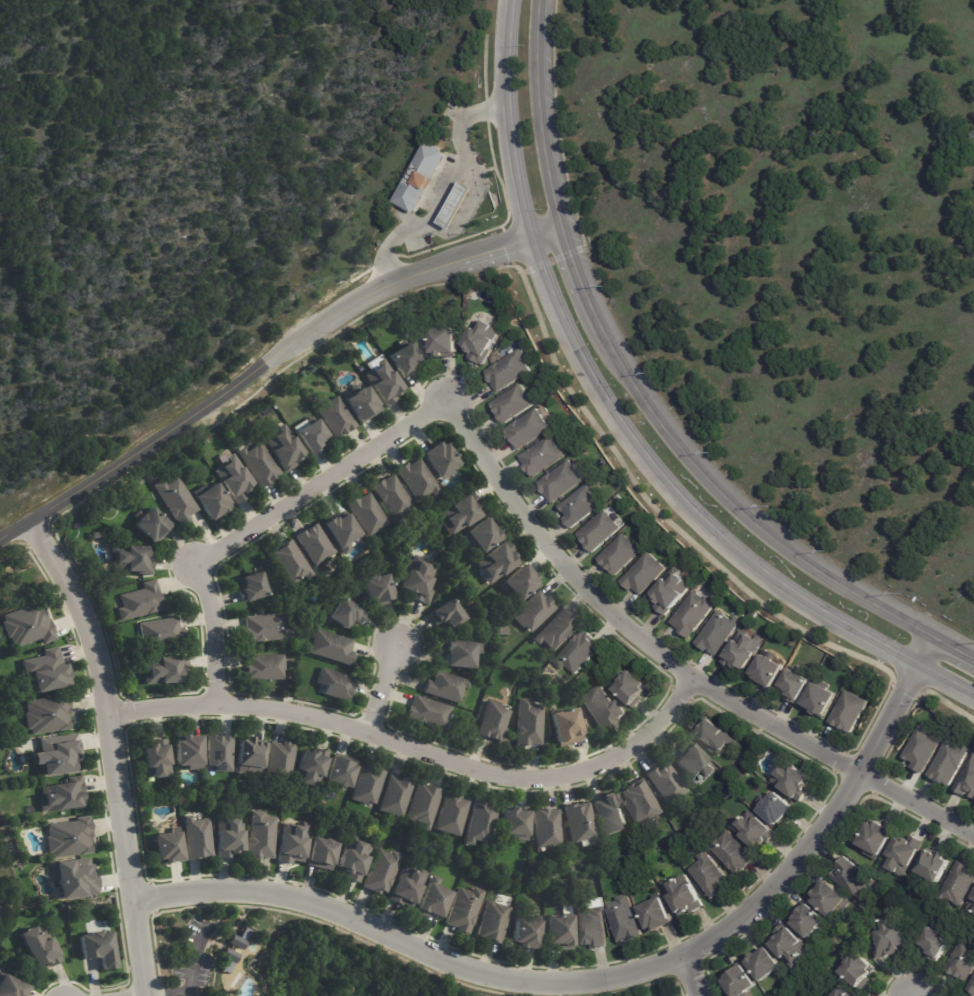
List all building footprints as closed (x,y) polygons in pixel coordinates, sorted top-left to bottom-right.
[(417,213),(446,152),(424,141),(394,202),(417,213)] [(473,186),(460,180),(441,223),(454,229),(473,186)] [(495,326),(498,327),(499,329),(501,330),(495,340),(494,340),(488,349),(492,351),(484,366),(469,358),(472,354),(466,350),(467,348),(461,344),(471,327),(476,330),(482,320),(493,327),(493,326),(495,325),(495,326)] [(456,356),(434,357),(434,353),(432,353),(430,329),(457,328),(458,356),(456,356)] [(412,364),(409,366),(411,368),(410,369),(413,373),(403,379),(401,375),(400,376),(386,356),(407,343),(417,359),(412,363),(413,364),(412,364)] [(502,389),(498,391),(492,383),(490,383),(488,380),(487,380),(484,375),(487,373),(485,370),(520,348),(527,358),(523,360),(530,370),(502,389)] [(395,394),(394,395),(397,399),(385,407),(381,401),(379,402),(368,385),(371,383),(368,379),(367,380),(365,376),(368,375),(366,373),(378,366),(377,365),(384,360),(401,387),(395,391),(397,393),(395,394)] [(503,424),(490,405),(520,385),(534,405),(504,425),(503,424)] [(377,405),(380,410),(359,423),(357,420),(356,420),(343,400),(352,394),(352,393),(359,388),(360,389),(365,386),(377,405)] [(354,426),(343,434),(342,433),(339,434),(340,435),(334,439),(315,410),(336,396),(355,426),(354,426)] [(539,412),(550,429),(518,451),(512,442),(510,443),(506,436),(507,434),(504,430),(517,421),(518,421),(536,409),(539,412)] [(319,442),(318,443),(322,449),(312,455),(310,452),(307,454),(293,433),(314,419),(325,436),(319,440),(320,442),(319,442)] [(296,458),(294,459),(297,463),(284,471),(281,465),(279,466),(268,449),(270,448),(265,440),(268,439),(267,437),(278,430),(276,428),(283,423),(303,455),(298,458),(297,457),(296,458)] [(526,471),(523,466),(525,465),(519,456),(549,436),(563,456),(532,477),(530,474),(529,475),(526,471)] [(269,481),(259,488),(237,451),(243,447),(246,452),(254,447),(253,446),(258,443),(258,444),(261,442),(280,473),(270,479),(270,481),(269,481)] [(450,470),(452,473),(440,482),(437,477),(436,478),(420,454),(431,447),(431,446),(436,442),(439,446),(443,443),(457,464),(449,469),(450,470)] [(246,491),(245,492),(249,498),(237,505),(232,497),(230,499),(219,481),(222,480),(216,473),(219,471),(218,470),(221,468),(220,468),(229,463),(226,459),(233,455),(240,468),(241,468),(251,484),(245,488),(247,491),(246,491)] [(394,469),(405,462),(407,466),(417,459),(436,488),(435,488),(437,491),(431,496),(428,492),(415,500),(394,469)] [(571,463),(583,480),(552,503),(546,495),(544,496),(540,489),(542,488),(539,483),(544,479),(569,460),(571,463)] [(382,480),(391,474),(413,507),(401,514),(402,515),(393,522),(369,486),(380,479),(381,481),(382,480)] [(196,510),(186,517),(187,519),(176,526),(152,487),(163,480),(165,484),(176,477),(197,510),(196,510)] [(228,503),(224,505),(226,509),(209,520),(193,496),(195,495),(193,492),(206,483),(208,486),(215,482),(228,502),(228,503)] [(589,485),(594,490),(589,494),(599,506),(571,529),(563,519),(567,516),(559,507),(588,483),(589,485)] [(471,493),(479,505),(473,510),(477,517),(462,527),(463,528),(449,537),(445,531),(448,529),(443,521),(440,523),(434,514),(439,511),(440,513),(447,508),(446,507),(463,496),(464,496),(470,492),(471,493)] [(356,496),(357,496),(359,499),(369,493),(388,523),(367,537),(361,527),(362,526),(348,505),(347,507),(345,503),(356,496)] [(170,528),(155,544),(149,539),(148,540),(132,525),(136,521),(135,519),(137,518),(134,516),(140,510),(143,513),(150,506),(165,521),(166,521),(171,526),(170,528)] [(592,552),(589,549),(588,550),(584,545),(585,544),(576,534),(604,509),(620,527),(592,553),(592,552)] [(358,534),(358,535),(347,543),(352,551),(344,556),(339,548),(337,549),(321,524),(329,518),(330,520),(333,518),(335,520),(345,514),(358,534)] [(485,520),(491,529),(493,527),(497,533),(495,535),(498,539),(479,554),(473,546),(470,548),(462,536),(464,534),(464,533),(484,519),(485,520)] [(331,547),(334,553),(314,566),(294,536),(315,523),(331,547)] [(609,570),(598,559),(623,534),(641,551),(616,577),(609,570)] [(290,539),(314,575),(307,579),(304,575),(290,584),(270,554),(275,550),(284,544),(283,543),(290,539)] [(506,542),(514,551),(511,553),(514,557),(511,559),(515,563),(501,575),(502,576),(499,578),(490,586),(485,580),(488,578),(481,569),(482,568),(478,563),(485,557),(484,556),(500,543),(500,544),(505,540),(506,542)] [(145,555),(145,558),(151,558),(150,576),(140,575),(140,572),(118,571),(118,564),(112,564),(112,554),(110,554),(110,547),(123,548),(123,547),(142,548),(142,554),(145,554),(145,555)] [(641,595),(633,588),(630,591),(620,582),(647,552),(666,569),(641,595)] [(435,569),(430,580),(429,580),(425,589),(432,592),(426,605),(409,598),(409,597),(398,592),(399,590),(398,589),(406,571),(407,571),(413,556),(419,558),(418,563),(426,567),(426,566),(428,565),(431,566),(432,568),(435,569)] [(523,567),(528,574),(529,573),(534,579),(534,578),(539,583),(535,586),(534,585),(519,598),(520,599),(516,602),(499,583),(520,564),(523,567)] [(678,576),(684,581),(687,580),(690,583),(690,585),(691,586),(684,595),(683,595),(671,609),(672,609),(666,616),(656,607),(659,604),(654,600),(656,598),(651,594),(664,578),(665,579),(676,566),(682,571),(678,576)] [(261,581),(266,595),(242,603),(238,591),(242,589),(240,585),(242,584),(240,578),(259,572),(259,574),(265,572),(267,579),(261,581)] [(393,601),(384,604),(384,606),(376,608),(376,606),(369,608),(368,602),(366,603),(360,581),(366,579),(366,578),(374,576),(374,577),(385,574),(391,598),(392,598),(393,601)] [(154,581),(160,604),(159,605),(160,610),(119,622),(115,610),(121,608),(118,596),(141,590),(140,584),(153,580),(154,581)] [(695,592),(704,598),(706,595),(716,603),(688,640),(678,632),(680,630),(670,622),(694,590),(695,592)] [(538,593),(544,599),(545,598),(551,604),(550,605),(555,610),(529,634),(523,627),(521,629),(510,617),(537,592),(538,593)] [(365,614),(357,625),(352,622),(347,630),(342,627),(341,629),(325,618),(327,615),(325,613),(329,607),(331,608),(339,597),(358,611),(359,610),(365,614)] [(459,612),(463,609),(467,614),(462,618),(464,620),(446,632),(442,627),(441,628),(438,624),(436,626),(428,616),(450,600),(459,612)] [(36,610),(37,611),(40,609),(43,617),(46,615),(55,639),(42,644),(40,638),(14,648),(12,643),(12,644),(9,637),(7,638),(1,622),(5,621),(3,616),(34,604),(36,610)] [(563,611),(566,614),(566,615),(579,627),(553,654),(542,643),(538,647),(531,641),(562,609),(563,611)] [(726,614),(733,619),(736,615),(742,619),(718,657),(708,651),(696,643),(711,622),(719,610),(726,614)] [(289,638),(249,641),(249,639),(244,639),(243,630),(245,630),(244,617),(281,614),(282,627),(288,626),(289,638)] [(176,619),(177,629),(181,628),(183,640),(180,641),(180,642),(144,648),(139,624),(175,617),(176,619)] [(314,630),(351,641),(348,652),(351,653),(347,667),(306,654),(313,630),(314,630)] [(591,635),(593,637),(592,639),(601,648),(576,675),(566,667),(563,671),(554,663),(583,630),(588,634),(588,633),(591,635)] [(737,669),(734,667),(733,669),(722,662),(724,658),(723,657),(734,639),(735,640),(741,630),(744,632),(746,631),(749,633),(750,636),(755,640),(758,635),(765,640),(745,670),(739,667),(738,669),(737,669)] [(474,644),(482,644),(481,654),(473,654),(472,668),(444,666),(445,654),(442,653),(443,640),(474,643),(474,644)] [(59,648),(60,653),(61,653),(63,664),(64,664),(68,685),(34,693),(29,674),(25,675),(22,661),(46,656),(45,650),(58,647),(59,648)] [(770,691),(759,685),(761,682),(754,678),(754,677),(750,674),(761,654),(767,657),(768,656),(775,660),(775,661),(784,667),(770,691)] [(284,663),(284,671),(280,671),(280,680),(247,680),(247,675),(245,675),(245,668),(248,668),(248,656),(283,656),(284,663)] [(186,658),(186,670),(177,670),(178,676),(175,676),(175,683),(142,685),(142,678),(144,678),(144,668),(147,668),(147,659),(186,657),(186,658)] [(353,680),(350,689),(349,689),(345,702),(321,694),(324,687),(315,684),(321,668),(354,679),(353,680)] [(797,704),(785,698),(787,694),(778,689),(779,686),(778,685),(789,668),(811,680),(797,704)] [(648,688),(646,691),(645,690),(640,695),(644,699),(635,708),(632,705),(631,706),(612,690),(619,682),(618,681),(620,680),(616,677),(622,671),(626,675),(630,670),(649,688),(648,688)] [(422,691),(425,681),(430,682),(433,671),(469,682),(466,690),(461,688),(456,704),(421,694),(422,691)] [(818,715),(813,713),(814,710),(803,704),(817,678),(832,686),(830,690),(838,694),(825,719),(821,716),(820,717),(818,715)] [(625,714),(621,716),(621,717),(610,724),(612,725),(606,729),(604,726),(599,730),(578,696),(587,691),(588,693),(600,685),(612,703),(617,700),(625,714)] [(844,730),(830,722),(847,690),(869,703),(852,734),(844,730)] [(67,697),(68,707),(67,707),(68,715),(66,715),(68,730),(30,735),(29,728),(25,729),(23,713),(26,713),(26,706),(27,706),(26,701),(67,696),(67,697)] [(413,696),(450,707),(446,720),(450,721),(447,733),(403,719),(406,707),(409,708),(413,696)] [(542,706),(539,745),(526,744),(526,747),(515,746),(518,699),(530,700),(529,706),(542,706)] [(501,709),(509,712),(498,743),(475,735),(487,701),(502,707),(501,709)] [(577,720),(583,719),(586,732),(581,733),(583,743),(560,749),(559,744),(557,744),(550,716),(575,710),(577,720)] [(691,733),(698,723),(700,725),(706,716),(711,720),(711,721),(737,740),(733,747),(728,744),(724,750),(724,752),(722,755),(720,756),(718,758),(688,736),(691,733)] [(923,771),(912,765),(914,762),(902,755),(921,722),(930,726),(926,732),(940,740),(923,771)] [(76,736),(77,741),(78,741),(79,753),(67,755),(69,774),(40,778),(38,765),(30,766),(29,755),(37,754),(40,753),(38,740),(76,736)] [(232,736),(233,736),(231,772),(214,771),(215,767),(207,766),(209,736),(222,737),(222,736),(232,736)] [(189,738),(200,738),(200,765),(201,765),(202,769),(187,770),(187,767),(175,767),(174,742),(180,742),(180,738),(187,737),(187,738),(189,738)] [(249,738),(252,738),(251,742),(264,744),(260,767),(263,768),(262,773),(247,771),(247,767),(236,765),(240,741),(244,742),(245,737),(249,738)] [(942,781),(927,773),(946,738),(948,739),(950,738),(954,741),(955,743),(962,746),(964,744),(970,747),(950,784),(948,783),(947,783),(942,781)] [(165,747),(167,764),(169,764),(171,775),(167,776),(167,777),(162,778),(162,776),(160,776),(160,777),(149,778),(149,776),(145,777),(144,767),(142,768),(139,749),(148,748),(147,745),(153,744),(154,746),(155,746),(155,741),(166,740),(166,747),(165,747)] [(708,778),(702,772),(690,784),(670,764),(679,755),(676,751),(685,741),(715,771),(708,778)] [(283,743),(288,744),(287,745),(295,746),(290,778),(265,774),(270,743),(281,745),(281,743),(283,743)] [(973,749),(973,797),(968,794),(954,786),(973,749)] [(317,750),(327,754),(325,760),(325,759),(319,777),(320,778),(317,788),(308,785),(308,788),(297,784),(300,774),(294,772),(300,753),(307,755),(308,752),(314,754),(316,750),(317,750)] [(334,759),(336,760),(350,765),(350,766),(355,767),(347,789),(341,787),(339,793),(331,790),(333,785),(322,781),(325,773),(328,774),(331,763),(329,762),(331,757),(334,759)] [(644,776),(656,767),(658,770),(666,763),(687,792),(667,807),(662,800),(661,800),(658,796),(659,796),(644,776)] [(362,765),(384,773),(373,805),(365,802),(364,806),(348,800),(361,765),(362,765)] [(808,786),(807,788),(810,790),(801,802),(796,799),(780,788),(780,787),(772,781),(774,778),(774,777),(783,765),(791,771),(795,766),(811,779),(807,784),(809,785),(808,786)] [(750,774),(755,779),(751,783),(746,778),(750,774)] [(81,778),(83,794),(79,794),(80,801),(83,801),(84,807),(41,813),(39,799),(43,798),(43,796),(47,795),(46,787),(68,784),(67,778),(81,776),(81,778)] [(390,777),(398,780),(399,777),(413,782),(399,820),(376,811),(388,776),(390,777)] [(627,786),(629,784),(630,785),(640,779),(660,813),(638,826),(619,792),(624,790),(623,788),(627,786)] [(427,788),(430,789),(431,788),(441,791),(426,833),(419,830),(421,825),(405,819),(416,784),(427,788)] [(796,811),(789,820),(785,818),(780,824),(778,823),(775,826),(758,811),(762,806),(761,805),(762,804),(758,801),(764,795),(769,799),(775,791),(797,810),(796,811)] [(458,799),(468,803),(457,838),(433,831),(445,794),(457,798),(457,799),(458,799)] [(593,804),(602,800),(601,797),(608,794),(609,797),(615,794),(628,830),(606,838),(593,804)] [(475,802),(484,805),(484,806),(498,810),(488,844),(487,844),(487,846),(470,841),(469,846),(462,844),(474,802),(475,802)] [(587,846),(586,840),(570,844),(563,808),(571,806),(572,807),(583,804),(583,805),(587,804),(596,844),(587,846)] [(547,810),(558,810),(560,847),(535,848),(534,818),(533,818),(532,810),(539,810),(539,808),(546,808),(547,810)] [(512,809),(516,810),(516,813),(527,813),(526,836),(527,836),(527,842),(512,841),(512,837),(501,837),(502,812),(510,812),(510,809),(512,809)] [(776,835),(770,842),(766,837),(765,838),(768,841),(763,846),(760,844),(756,848),(754,846),(754,847),(740,835),(741,835),(730,825),(735,819),(738,822),(749,809),(772,830),(773,828),(778,833),(776,835)] [(276,818),(272,860),(258,858),(258,861),(250,860),(250,857),(247,857),(249,838),(252,812),(264,813),(263,817),(276,818)] [(203,820),(207,820),(207,821),(209,820),(212,857),(204,857),(204,858),(200,858),(200,859),(188,860),(185,817),(192,816),(192,822),(202,821),(202,820),(203,820)] [(88,821),(90,833),(88,833),(89,841),(88,841),(89,855),(52,860),(51,854),(48,854),(46,839),(48,839),(47,832),(49,831),(48,827),(75,823),(74,820),(88,818),(88,821)] [(882,821),(885,823),(885,824),(895,830),(881,854),(882,855),(879,860),(866,852),(868,848),(858,842),(871,820),(877,823),(879,819),(882,821)] [(233,825),(241,825),(240,833),(238,833),(238,852),(231,852),(231,856),(229,856),(229,859),(215,859),(216,853),(213,853),(214,833),(216,833),(216,821),(233,822),(233,825)] [(293,862),(291,861),(290,865),(288,864),(287,866),(273,862),(274,856),(273,856),(278,836),(279,837),(282,825),(285,826),(285,825),(298,828),(299,823),(308,825),(304,842),(303,842),(298,859),(300,860),(299,864),(293,862)] [(756,858),(748,866),(748,867),(743,872),(742,871),(738,875),(709,845),(717,837),(720,839),(729,830),(756,858)] [(180,860),(180,862),(167,864),(167,865),(160,865),(157,865),(156,861),(155,862),(152,837),(158,837),(158,836),(177,834),(180,860)] [(915,835),(923,841),(906,875),(903,874),(901,874),(898,872),(897,870),(890,866),(887,872),(880,867),(889,852),(887,851),(897,834),(903,838),(905,834),(911,839),(914,835),(915,835)] [(356,885),(345,879),(346,876),(340,874),(341,871),(335,868),(343,850),(344,851),(350,835),(357,837),(354,843),(363,847),(365,845),(368,846),(369,848),(371,849),(359,876),(360,877),(356,885)] [(322,839),(330,841),(330,843),(335,845),(330,866),(331,866),(330,871),(305,865),(306,863),(305,863),(311,838),(322,841),(322,839)] [(931,849),(940,854),(942,850),(949,854),(946,858),(951,861),(939,882),(931,878),(928,883),(914,874),(929,848),(931,849)] [(403,857),(385,895),(379,892),(377,897),(371,895),(372,893),(363,889),(363,890),(360,889),(379,850),(390,855),(392,851),(403,857)] [(728,881),(720,888),(723,892),(712,900),(690,871),(702,862),(698,857),(706,851),(729,881),(728,881)] [(837,864),(844,854),(880,881),(874,888),(871,885),(860,901),(827,877),(837,864)] [(969,865),(973,868),(973,886),(962,907),(957,905),(955,901),(949,897),(946,902),(938,898),(960,859),(962,860),(969,864),(969,865)] [(90,868),(91,872),(93,872),(93,877),(95,877),(97,890),(95,890),(96,895),(81,897),(81,898),(57,902),(53,865),(87,860),(88,866),(90,866),(90,868)] [(427,874),(420,889),(419,889),(411,905),(412,906),(410,909),(406,907),(407,905),(401,902),(399,906),(387,901),(389,897),(387,896),(396,878),(397,879),(403,867),(405,869),(406,867),(410,870),(409,871),(418,876),(421,871),(427,874)] [(703,907),(692,913),(691,911),(681,916),(680,914),(678,915),(668,898),(670,897),(662,883),(668,880),(670,884),(686,874),(691,884),(691,885),(703,907)] [(437,888),(451,894),(439,920),(429,915),(428,919),(416,914),(417,912),(415,911),(428,883),(428,884),(432,876),(441,880),(437,888)] [(810,899),(814,894),(813,893),(818,887),(820,888),(827,880),(853,901),(843,913),(838,909),(832,916),(810,899)] [(484,893),(466,936),(455,931),(456,929),(444,925),(459,888),(470,893),(472,888),(484,893)] [(643,935),(643,936),(639,937),(640,938),(631,941),(630,939),(619,943),(606,906),(618,902),(616,898),(629,894),(643,935)] [(673,924),(661,930),(661,931),(651,935),(640,908),(663,898),(674,924),(673,924)] [(495,905),(506,909),(506,908),(509,909),(503,929),(504,929),(498,946),(474,938),(486,902),(487,903),(487,902),(493,904),(493,905),(495,905)] [(570,903),(570,915),(561,915),(561,903),(570,903)] [(791,920),(806,904),(808,905),(810,903),(827,919),(820,926),(821,927),(815,934),(814,933),(810,938),(791,920)] [(600,909),(606,948),(592,950),(592,947),(587,947),(580,947),(575,910),(583,908),(583,910),(600,907),(600,909)] [(897,953),(878,957),(875,943),(879,942),(876,930),(877,930),(876,924),(877,921),(879,919),(882,918),(881,917),(893,914),(895,924),(902,923),(906,942),(900,943),(901,947),(897,948),(898,952),(897,953)] [(539,918),(538,924),(534,951),(521,950),(520,951),(514,950),(515,948),(510,947),(513,920),(531,922),(532,916),(539,918)] [(571,945),(571,948),(572,948),(572,950),(559,950),(559,948),(558,948),(558,946),(546,946),(546,918),(571,918),(571,945)] [(769,940),(775,935),(774,934),(786,922),(812,949),(810,951),(809,953),(806,955),(804,954),(798,960),(802,964),(797,969),(769,940)] [(939,959),(929,954),(931,950),(920,945),(931,924),(951,934),(949,937),(952,938),(940,960),(939,959)] [(50,939),(60,962),(51,966),(50,964),(42,968),(41,965),(35,968),(19,935),(35,927),(37,933),(46,928),(51,938),(50,939)] [(248,930),(243,940),(237,937),(242,927),(248,930)] [(95,959),(82,961),(79,937),(89,936),(88,934),(99,932),(99,934),(109,933),(114,969),(111,970),(111,971),(102,972),(101,971),(100,971),(98,958),(95,959)] [(243,941),(239,950),(225,943),(230,934),(243,941)] [(963,936),(973,942),(973,970),(968,980),(957,974),(946,968),(963,936)] [(223,947),(236,954),(232,963),(231,962),(226,972),(220,970),(225,959),(218,956),(223,947)] [(747,962),(751,958),(750,956),(756,952),(759,955),(768,947),(787,971),(780,977),(776,971),(762,982),(747,962)] [(874,969),(868,976),(870,978),(862,988),(839,970),(846,960),(843,958),(848,952),(853,956),(856,952),(875,967),(874,969)] [(748,992),(750,995),(741,995),(733,995),(722,978),(732,971),(733,972),(744,965),(758,985),(748,992)] [(24,986),(19,995),(0,995),(0,973),(25,985),(24,986)] [(840,984),(854,995),(825,995),(832,988),(834,990),(840,984)]
